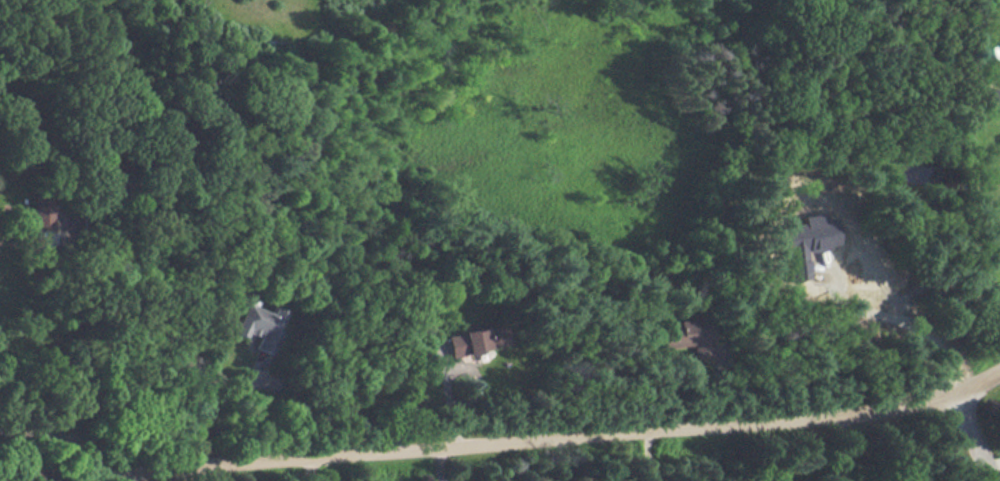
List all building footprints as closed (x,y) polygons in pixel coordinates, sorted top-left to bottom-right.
[(32,198),(33,227),(52,226),(51,198),(32,198)] [(782,224),(789,281),(809,278),(805,251),(837,246),(834,229),(825,230),(823,218),(782,224)] [(233,333),(244,337),(246,332),(258,336),(253,348),(272,355),(282,330),(278,329),(285,311),(272,306),(269,313),(243,303),(233,333)] [(691,345),(692,359),(713,357),(708,317),(675,321),(676,325),(659,327),(661,348),(691,345)] [(443,336),(448,358),(504,344),(499,323),(443,336)]
